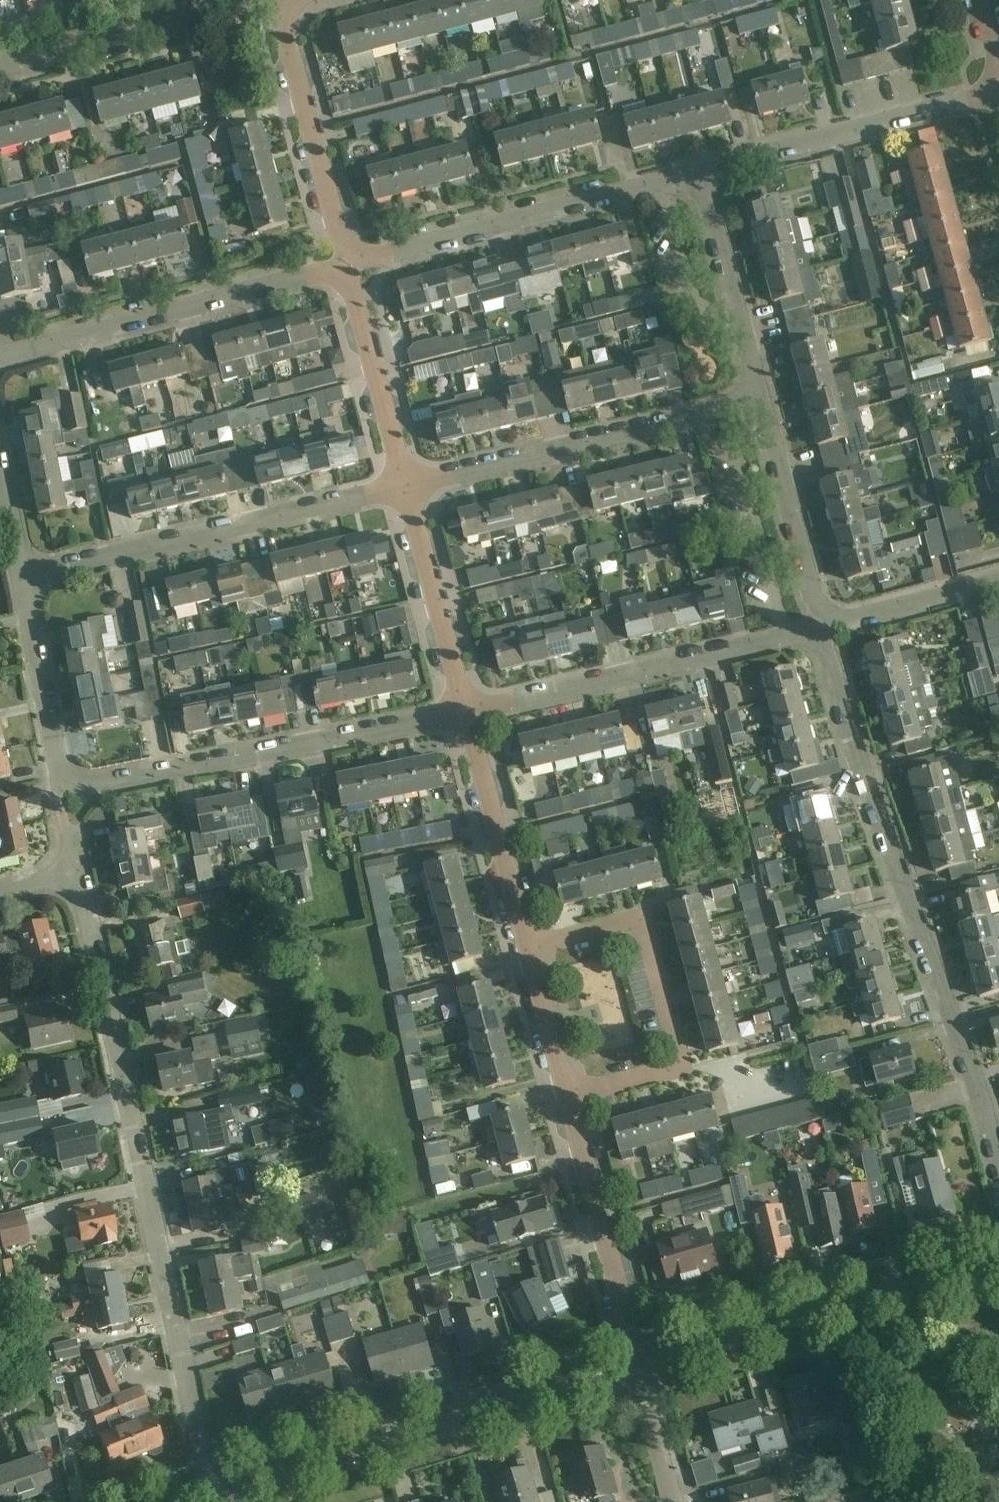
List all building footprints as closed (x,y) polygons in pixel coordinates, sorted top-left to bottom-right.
[(445,32),(469,26),(462,0),(444,0),(437,2),(445,32)] [(469,26),(493,19),(488,0),(462,0),(469,26)] [(514,0),(488,0),(493,19),(517,13),(514,0)] [(542,6),(541,0),(514,0),(517,13),(521,25),(545,18),(542,6)] [(731,0),(709,0),(705,1),(709,17),(733,10),(731,0)] [(733,10),(758,4),(757,0),(731,0),(733,10)] [(824,14),(833,12),(829,0),(820,0),(824,14)] [(879,26),(911,17),(906,0),(877,0),(872,1),(879,26)] [(709,17),(705,1),(681,8),(685,23),(709,17)] [(413,8),(421,39),(445,32),(437,2),(413,8)] [(638,9),(641,18),(632,21),(636,36),(661,30),(656,14),(653,5),(638,9)] [(388,15),(396,45),(421,39),(413,8),(388,15)] [(685,23),(681,8),(656,14),(661,30),(685,23)] [(760,14),(764,29),(780,25),(776,9),(760,14)] [(839,36),(833,12),(824,14),(831,38),(839,36)] [(760,14),(736,21),(740,35),(764,29),(760,14)] [(364,21),(372,51),(396,45),(388,15),(364,21)] [(879,26),(886,51),(895,48),(907,45),(918,42),(911,17),(879,26)] [(372,51),(364,21),(339,28),(347,58),(372,51)] [(636,36),(632,21),(608,27),(612,43),(636,36)] [(612,43),(608,27),(587,33),(591,48),(608,44),(612,43)] [(682,34),(686,50),(701,46),(697,30),(682,34)] [(686,50),(682,34),(658,40),(662,56),(686,50)] [(831,38),(837,64),(846,61),(844,55),(839,36),(831,38)] [(662,56),(658,40),(633,47),(638,63),(662,56)] [(552,42),(527,48),(531,64),(556,58),(552,42)] [(913,66),(907,45),(895,48),(901,69),(913,66)] [(633,47),(598,56),(605,87),(618,83),(615,69),(638,63),(633,47)] [(531,64),(527,48),(503,55),(507,71),(531,64)] [(890,72),(901,69),(895,48),(886,51),(884,51),(890,72)] [(878,75),(890,72),(884,51),(873,54),(878,75)] [(867,78),(878,75),(873,54),(861,57),(867,78)] [(503,55),(479,61),(483,77),(507,71),(503,55)] [(855,82),(867,78),(861,57),(849,61),(855,82)] [(728,58),(716,61),(723,88),(735,85),(728,58)] [(454,68),(458,83),(483,77),(479,61),(454,68)] [(846,61),(837,64),(843,85),(855,82),(849,61),(846,61)] [(556,68),(560,83),(580,78),(576,62),(556,68)] [(454,68),(430,74),(434,90),(458,83),(454,68)] [(560,83),(556,68),(532,74),(536,90),(560,83)] [(168,75),(176,105),(201,98),(193,69),(168,75)] [(777,79),(785,108),(810,101),(802,72),(777,79)] [(379,79),(382,87),(386,103),(410,96),(406,81),(404,73),(379,79)] [(406,81),(410,96),(434,90),(430,74),(406,81)] [(536,90),(532,74),(508,80),(512,96),(536,90)] [(168,75),(144,82),(152,111),(176,105),(168,75)] [(785,108),(777,79),(753,85),(761,114),(785,108)] [(512,96),(508,80),(468,91),(475,116),(491,112),(488,102),(512,96)] [(152,111),(144,82),(120,88),(128,118),(152,111)] [(364,109),(386,103),(382,87),(353,95),(350,96),(354,111),(364,109)] [(128,118),(120,88),(95,95),(103,125),(128,118)] [(475,116),(468,91),(453,95),(460,120),(475,116)] [(699,99),(707,128),(732,122),(724,92),(699,99)] [(433,117),(448,113),(444,97),(428,102),(433,117)] [(675,105),(683,135),(707,128),(699,99),(675,105)] [(40,110),(47,139),(72,133),(64,103),(40,110)] [(404,108),(408,124),(424,119),(420,104),(404,108)] [(650,112),(658,141),(683,135),(675,105),(650,112)] [(408,124),(404,108),(380,115),(384,130),(408,124)] [(47,139),(40,110),(15,116),(23,146),(47,139)] [(594,111),(569,117),(577,147),(602,140),(594,111)] [(658,141),(650,112),(626,118),(633,148),(658,141)] [(384,130),(380,115),(353,122),(357,137),(384,130)] [(15,116),(0,120),(0,152),(23,146),(15,116)] [(545,124),(553,153),(577,147),(569,117),(545,124)] [(545,124),(521,130),(529,159),(553,153),(545,124)] [(233,134),(239,159),(268,151),(262,127),(233,134)] [(529,159),(521,130),(496,137),(504,166),(529,159)] [(185,141),(189,156),(205,152),(201,136),(185,141)] [(63,141),(46,142),(48,162),(64,161),(63,141)] [(177,145),(162,149),(166,164),(181,160),(177,145)] [(467,145),(442,151),(450,181),(475,174),(467,145)] [(908,155),(912,171),(890,176),(893,186),(905,182),(914,179),(946,171),(939,147),(908,155)] [(150,168),(166,164),(162,149),(146,153),(150,168)] [(601,171),(619,164),(614,150),(596,157),(601,171)] [(239,159),(246,183),(275,175),(268,151),(239,159)] [(418,158),(426,187),(450,181),(442,151),(418,158)] [(205,152),(189,156),(193,171),(209,167),(205,152)] [(126,174),(141,170),(137,155),(122,159),(126,174)] [(418,158),(393,165),(401,194),(426,187),(418,158)] [(863,194),(865,193),(880,189),(873,161),(857,166),(856,166),(863,194)] [(401,194),(393,165),(368,171),(376,201),(401,194)] [(914,179),(921,204),(952,196),(946,171),(914,179)] [(76,187),(72,172),(57,176),(61,191),(76,187)] [(158,173),(143,177),(147,192),(162,188),(158,173)] [(246,183),(252,207),(281,200),(275,175),(246,183)] [(196,180),(200,196),(215,191),(211,176),(196,180)] [(37,197),(53,193),(49,178),(33,182),(37,197)] [(844,206),(857,202),(851,179),(850,179),(838,183),(844,206)] [(134,180),(118,184),(122,198),(138,194),(134,180)] [(8,188),(12,203),(28,199),(24,184),(8,188)] [(94,190),(98,205),(114,201),(110,186),(94,190)] [(8,188),(0,190),(0,207),(12,203),(8,188)] [(879,190),(865,194),(863,195),(866,205),(868,205),(882,201),(879,190)] [(74,212),(89,207),(85,193),(70,197),(74,212)] [(921,204),(925,218),(903,224),(906,234),(959,220),(952,196),(921,204)] [(752,217),(756,229),(784,222),(778,197),(749,204),(750,208),(747,208),(749,218),(752,217)] [(156,229),(164,259),(189,252),(183,228),(198,224),(191,199),(176,203),(181,222),(156,229)] [(57,212),(54,201),(53,200),(28,206),(31,219),(57,212)] [(202,204),(206,220),(221,216),(217,200),(202,204)] [(281,200),(252,207),(259,232),(288,224),(281,200)] [(847,221),(850,231),(864,227),(861,217),(847,221)] [(931,239),(934,252),(965,244),(959,220),(906,234),(909,245),(931,239)] [(784,222),(756,229),(756,232),(753,232),(756,242),(758,241),(762,253),(791,246),(784,222)] [(607,258),(631,252),(635,265),(650,261),(644,238),(629,242),(624,224),(600,230),(607,258)] [(228,240),(224,225),(209,229),(213,244),(228,240)] [(864,227),(850,231),(849,231),(854,254),(869,251),(864,227)] [(132,235),(140,265),(164,259),(156,229),(132,235)] [(583,265),(607,258),(600,230),(576,237),(583,265)] [(108,242),(116,271),(140,265),(132,235),(108,242)] [(559,271),(583,265),(576,237),(552,243),(559,271)] [(24,251),(22,242),(0,246),(0,274),(43,265),(50,263),(47,246),(24,251)] [(116,271),(108,242),(83,248),(91,278),(116,271)] [(535,276),(524,279),(519,280),(522,289),(537,285),(535,277),(559,271),(552,243),(528,250),(528,251),(535,276)] [(765,265),(768,277),(797,270),(811,266),(807,255),(806,256),(803,244),(791,247),(791,246),(762,253),(762,256),(760,257),(762,265),(765,265)] [(934,252),(938,267),(916,273),(919,282),(972,268),(965,244),(934,252)] [(535,276),(528,251),(518,254),(524,279),(535,276)] [(874,270),(869,251),(854,254),(850,256),(855,275),(865,272),(874,270)] [(519,280),(524,279),(518,254),(507,256),(514,281),(519,280)] [(503,284),(514,281),(507,256),(497,259),(503,284)] [(519,280),(514,281),(503,284),(497,259),(496,258),(471,265),(478,293),(479,293),(503,286),(505,293),(522,289),(519,280)] [(626,258),(614,259),(615,275),(627,274),(626,258)] [(77,284),(70,259),(58,262),(65,287),(77,284)] [(37,277),(45,275),(43,265),(0,274),(0,293),(1,300),(33,294),(32,293),(40,291),(37,277)] [(484,312),(479,293),(478,293),(471,265),(447,272),(454,299),(467,296),(472,315),(484,312)] [(944,287),(947,300),(978,292),(972,268),(919,282),(922,293),(944,287)] [(797,270),(768,277),(769,280),(766,281),(768,289),(771,289),(775,301),(781,300),(784,312),(809,305),(806,293),(804,294),(797,270)] [(424,278),(431,305),(443,302),(446,314),(457,311),(454,299),(447,272),(424,278)] [(433,313),(431,305),(424,278),(399,284),(403,299),(399,300),(405,321),(433,313)] [(882,298),(877,279),(867,281),(857,284),(862,303),(882,298)] [(101,307),(101,285),(76,286),(77,308),(101,307)] [(929,321),(932,330),(985,316),(978,292),(947,300),(951,315),(929,321)] [(618,298),(621,311),(641,306),(638,293),(618,298)] [(612,313),(621,311),(618,298),(609,300),(612,313)] [(8,313),(15,332),(48,320),(40,301),(8,313)] [(587,319),(597,317),(594,304),(584,306),(587,319)] [(784,312),(787,323),(812,317),(809,305),(784,312)] [(642,310),(623,315),(627,328),(645,323),(642,310)] [(549,311),(530,317),(534,334),(554,329),(549,311)] [(311,313),(286,320),(297,358),(321,352),(311,313)] [(627,328),(623,315),(613,318),(616,331),(627,328)] [(935,342),(957,336),(960,349),(992,340),(985,316),(932,330),(935,342)] [(787,323),(790,336),(815,329),(812,317),(787,323)] [(297,358),(286,320),(262,326),(273,365),(297,358)] [(900,323),(900,339),(924,339),(924,323),(900,323)] [(273,366),(273,365),(262,326),(252,329),(251,327),(250,325),(240,327),(240,331),(240,332),(239,332),(245,359),(258,355),(261,370),(273,366)] [(578,340),(588,338),(585,325),(575,327),(578,340)] [(815,329),(790,336),(795,351),(792,352),(794,361),(797,360),(800,372),(829,364),(822,340),(818,341),(815,329)] [(488,331),(478,334),(481,347),(492,344),(488,331)] [(251,378),(245,359),(239,332),(214,339),(214,340),(203,342),(210,366),(205,368),(208,377),(222,374),(224,381),(238,377),(239,381),(251,378)] [(412,365),(445,356),(442,343),(439,335),(414,342),(408,350),(412,365)] [(442,343),(445,356),(468,350),(465,337),(442,343)] [(659,350),(633,356),(643,394),(668,388),(664,373),(680,369),(672,338),(657,342),(659,350)] [(200,369),(205,368),(210,366),(203,342),(193,345),(200,369)] [(513,361),(509,345),(509,344),(496,347),(497,348),(500,364),(513,361)] [(563,366),(558,344),(544,348),(549,369),(563,366)] [(183,347),(159,354),(166,380),(190,374),(192,382),(208,377),(205,368),(200,369),(193,345),(183,348),(183,347)] [(481,351),(471,354),(474,367),(484,364),(481,351)] [(159,354),(135,360),(142,386),(166,380),(159,354)] [(619,400),(643,394),(633,356),(609,362),(619,400)] [(460,370),(457,358),(447,360),(450,373),(460,370)] [(910,367),(914,379),(944,371),(940,359),(910,367)] [(147,406),(142,386),(135,360),(110,367),(117,393),(131,390),(136,409),(147,406)] [(450,373),(447,360),(437,363),(440,375),(450,373)] [(609,362),(585,368),(594,406),(619,400),(609,362)] [(899,362),(885,366),(887,376),(901,372),(899,362)] [(832,376),(829,364),(800,372),(801,375),(798,376),(800,385),(804,384),(807,396),(841,387),(854,384),(851,371),(832,376)] [(295,367),(273,374),(277,384),(299,377),(295,367)] [(548,390),(553,389),(564,386),(570,412),(594,406),(585,368),(561,374),(562,377),(546,381),(548,390)] [(334,371),(302,379),(306,392),(337,384),(334,371)] [(912,399),(949,389),(945,376),(909,386),(912,399)] [(296,394),(306,392),(302,379),(292,381),(296,394)] [(543,392),(548,390),(546,381),(530,385),(529,381),(505,387),(507,398),(508,398),(514,426),(539,420),(539,419),(533,394),(543,392)] [(981,417),(998,413),(998,386),(976,392),(974,384),(973,385),(972,381),(961,384),(967,406),(977,403),(981,417)] [(282,398),(278,384),(269,386),(272,400),(282,398)] [(841,387),(807,396),(808,400),(805,401),(807,409),(810,408),(813,420),(842,412),(869,405),(866,397),(858,399),(854,384),(841,387)] [(564,386),(553,389),(560,414),(570,411),(570,412),(564,386)] [(893,401),(908,397),(906,386),(891,389),(893,401)] [(316,394),(319,408),(323,421),(331,419),(328,405),(344,401),(341,388),(316,394)] [(549,417),(560,414),(553,389),(548,390),(543,392),(549,417)] [(481,392),(490,431),(514,426),(508,398),(507,398),(495,401),(492,390),(481,392)] [(481,392),(480,392),(456,398),(457,400),(466,437),(490,431),(481,392)] [(549,417),(543,392),(533,394),(539,419),(549,417)] [(213,393),(213,404),(239,406),(239,395),(213,393)] [(319,408),(316,394),(292,400),(295,414),(319,408)] [(36,413),(22,416),(27,441),(53,436),(65,434),(58,400),(34,404),(36,413)] [(441,443),(466,437),(457,400),(432,406),(441,443)] [(270,419),(280,417),(277,403),(267,406),(270,419)] [(75,438),(88,435),(82,404),(69,406),(75,438)] [(164,418),(167,429),(217,418),(214,406),(164,418)] [(271,421),(270,419),(267,406),(250,410),(254,425),(271,421)] [(823,457),(848,451),(844,438),(848,436),(842,412),(813,420),(814,423),(811,424),(813,433),(816,433),(823,457)] [(987,441),(998,438),(998,413),(981,417),(981,419),(971,422),(978,444),(987,441)] [(159,414),(149,417),(153,430),(162,427),(159,414)] [(153,430),(149,417),(140,419),(143,432),(153,430)] [(927,457),(940,454),(942,453),(935,429),(921,433),(927,457)] [(173,430),(163,432),(167,445),(175,443),(173,430)] [(151,449),(167,445),(163,432),(139,438),(143,452),(152,450),(151,449)] [(844,438),(848,451),(849,455),(859,453),(864,451),(862,442),(859,433),(848,436),(844,438)] [(301,437),(303,448),(310,475),(334,469),(327,443),(315,446),(312,434),(301,437)] [(88,435),(75,438),(77,448),(90,446),(88,435)] [(58,459),(53,436),(27,441),(31,465),(58,459)] [(352,437),(327,443),(334,469),(359,463),(352,437)] [(104,462),(143,452),(139,438),(129,441),(129,445),(101,452),(104,462)] [(987,441),(994,465),(998,464),(998,438),(987,441)] [(303,448),(279,454),(286,481),(310,475),(303,448)] [(851,463),(849,455),(848,451),(823,457),(826,469),(851,463)] [(256,462),(261,486),(261,487),(286,481),(279,454),(255,460),(253,452),(237,456),(240,466),(245,464),(256,462)] [(849,455),(851,463),(852,467),(862,464),(859,453),(849,455)] [(943,464),(940,454),(927,457),(930,467),(943,464)] [(674,461),(662,463),(671,498),(673,505),(685,502),(683,496),(695,492),(697,500),(714,496),(708,473),(692,477),(687,457),(684,458),(683,455),(674,458),(674,461)] [(200,473),(199,473),(205,501),(230,495),(230,494),(240,491),(235,467),(240,466),(237,456),(221,460),(223,468),(209,471),(208,464),(198,466),(200,473)] [(58,459),(31,465),(36,490),(63,484),(58,459)] [(82,470),(94,468),(93,462),(81,464),(82,470)] [(256,462),(245,464),(251,489),(261,486),(256,462)] [(657,502),(671,498),(662,463),(659,464),(659,462),(650,464),(650,466),(638,469),(646,499),(645,500),(648,511),(659,508),(657,502)] [(172,469),(175,479),(181,506),(205,501),(199,473),(196,463),(172,469)] [(862,464),(852,467),(851,463),(826,469),(829,481),(823,482),(824,485),(821,486),(823,495),(826,494),(829,507),(858,499),(869,496),(868,490),(872,487),(869,473),(864,472),(862,464)] [(240,491),(251,489),(245,464),(240,466),(235,467),(240,491)] [(994,467),(984,470),(991,493),(998,490),(998,464),(994,465),(994,467)] [(622,505),(645,500),(646,499),(638,469),(635,470),(634,467),(625,469),(626,472),(614,475),(622,505)] [(84,480),(63,484),(36,490),(41,515),(68,510),(65,496),(86,492),(89,506),(101,504),(94,468),(82,470),(84,480)] [(585,509),(580,510),(582,520),(598,516),(597,511),(622,505),(614,475),(611,475),(611,473),(600,476),(601,478),(589,481),(579,484),(585,509)] [(149,477),(151,485),(157,512),(181,506),(175,479),(161,483),(159,474),(149,477)] [(114,508),(129,504),(132,518),(157,512),(151,485),(138,488),(134,476),(108,483),(114,508)] [(946,478),(934,481),(936,491),(949,488),(946,478)] [(579,484),(568,486),(574,511),(580,510),(585,509),(579,484)] [(559,489),(533,495),(540,522),(553,518),(555,528),(567,525),(567,524),(582,520),(580,510),(574,511),(568,486),(559,489)] [(919,498),(922,508),(934,504),(931,494),(919,498)] [(540,522),(533,495),(509,501),(515,528),(528,524),(531,537),(542,534),(539,522),(540,522)] [(832,518),(835,531),(865,523),(880,519),(877,506),(861,511),(858,499),(829,507),(830,509),(827,510),(829,519),(832,518)] [(509,501),(485,507),(493,541),(507,538),(508,543),(518,540),(515,528),(509,501)] [(953,502),(940,505),(943,516),(955,512),(953,502)] [(462,507),(461,512),(460,513),(467,539),(479,536),(481,544),(493,541),(485,507),(473,509),(470,505),(462,507)] [(729,516),(722,518),(724,525),(731,523),(729,516)] [(718,517),(705,521),(708,532),(721,528),(718,517)] [(928,532),(940,528),(938,518),(925,521),(928,532)] [(839,543),(842,555),(871,547),(865,523),(835,531),(836,533),(833,534),(836,544),(839,543)] [(677,524),(653,530),(657,543),(680,537),(677,524)] [(970,550),(963,525),(947,530),(953,555),(970,550)] [(931,559),(947,554),(940,528),(928,532),(924,533),(931,559)] [(871,546),(911,538),(909,529),(869,537),(871,546)] [(631,549),(657,543),(653,530),(628,536),(631,549)] [(346,540),(352,567),(377,561),(375,557),(372,540),(370,534),(346,540)] [(372,540),(375,557),(392,553),(388,536),(372,540)] [(694,539),(684,541),(688,555),(697,553),(694,539)] [(346,540),(322,546),(328,573),(352,567),(346,540)] [(678,557),(688,555),(684,541),(675,544),(678,557)] [(297,552),(303,579),(328,573),(322,546),(297,552)] [(871,547),(842,555),(843,557),(840,558),(842,567),(845,566),(848,579),(877,572),(871,547)] [(639,567),(649,564),(646,551),(636,553),(639,567)] [(278,582),(268,585),(263,586),(265,596),(281,592),(279,585),(303,579),(297,552),(272,558),(273,559),(278,582)] [(551,569),(548,555),(538,557),(542,571),(551,569)] [(273,559),(262,562),(268,585),(278,582),(273,559)] [(262,562),(251,564),(257,588),(263,586),(268,585),(262,562)] [(241,566),(217,572),(223,598),(225,606),(239,602),(242,616),(268,610),(265,596),(263,586),(257,588),(251,564),(241,567),(241,566)] [(500,567),(503,580),(512,578),(508,565),(500,567)] [(503,580),(500,567),(490,570),(489,566),(467,572),(471,589),(503,580)] [(724,600),(740,596),(733,568),(716,572),(718,578),(694,583),(697,595),(703,622),(728,616),(724,600)] [(217,572),(192,578),(199,604),(222,598),(223,598),(217,572)] [(542,576),(545,591),(559,588),(555,573),(542,576)] [(199,604),(192,578),(167,584),(173,610),(199,604)] [(517,582),(507,584),(510,597),(520,595),(517,582)] [(507,584),(497,587),(501,600),(510,597),(507,584)] [(164,592),(146,596),(144,597),(151,627),(152,627),(161,625),(159,615),(169,613),(164,592)] [(124,603),(123,594),(114,596),(111,600),(112,605),(116,608),(121,607),(124,603)] [(616,606),(606,608),(608,618),(614,616),(620,641),(630,639),(655,633),(649,607),(646,595),(632,599),(631,601),(616,604),(616,606)] [(679,627),(703,622),(697,595),(673,601),(679,627)] [(369,597),(359,599),(362,612),(372,610),(369,597)] [(362,612),(359,599),(349,601),(351,614),(362,612)] [(655,633),(679,627),(673,601),(649,607),(655,633)] [(141,602),(128,604),(138,651),(150,649),(141,602)] [(328,619),(338,617),(335,604),(325,606),(328,619)] [(406,607),(377,613),(381,630),(410,624),(406,607)] [(609,644),(603,619),(608,618),(606,608),(591,612),(593,620),(568,626),(574,653),(599,647),(599,646),(609,644)] [(981,618),(988,642),(998,639),(998,613),(981,618)] [(377,616),(363,619),(367,636),(381,633),(377,616)] [(614,616),(608,618),(603,619),(609,644),(620,641),(614,616)] [(63,633),(68,657),(105,650),(103,637),(108,636),(105,617),(88,620),(89,628),(63,633)] [(516,622),(516,624),(526,665),(550,659),(544,632),(529,636),(525,620),(516,622)] [(970,646),(983,643),(977,620),(964,624),(970,646)] [(331,638),(340,636),(338,623),(328,625),(331,638)] [(501,671),(526,665),(516,624),(486,631),(490,647),(495,646),(501,671)] [(550,659),(574,653),(568,626),(544,632),(550,659)] [(206,632),(208,645),(219,643),(216,630),(206,632)] [(208,645),(206,632),(195,634),(198,648),(208,645)] [(988,642),(991,653),(998,651),(998,639),(988,642)] [(874,672),(903,664),(919,660),(916,650),(900,655),(896,640),(867,648),(874,672)] [(963,651),(969,673),(990,667),(983,643),(970,646),(971,649),(963,651)] [(234,645),(224,647),(226,660),(237,658),(234,645)] [(150,649),(138,651),(140,660),(152,658),(150,649)] [(105,650),(68,657),(73,682),(110,675),(106,653),(105,650)] [(210,650),(199,652),(202,665),(212,663),(210,650)] [(191,667),(202,665),(199,652),(189,655),(191,667)] [(386,657),(388,667),(394,695),(419,690),(411,652),(386,657)] [(874,672),(880,697),(910,689),(918,687),(915,675),(907,678),(903,664),(874,672)] [(145,688),(157,685),(154,666),(141,669),(145,688)] [(388,667),(364,672),(369,699),(394,695),(388,667)] [(990,667),(969,673),(969,674),(977,673),(978,679),(976,680),(980,695),(983,694),(983,697),(997,694),(990,667)] [(763,676),(770,701),(800,693),(793,668),(763,676)] [(297,677),(299,685),(304,684),(315,682),(320,708),(320,709),(345,704),(339,677),(326,679),(324,669),(313,671),(313,674),(297,677)] [(369,699),(364,672),(339,677),(345,704),(369,699)] [(73,682),(78,706),(114,699),(110,675),(73,682)] [(298,713),(293,686),(299,685),(297,677),(256,685),(258,693),(263,720),(288,716),(288,715),(298,713)] [(315,682),(304,684),(309,711),(320,708),(315,682)] [(293,686),(298,713),(309,711),(304,684),(299,685),(293,686)] [(157,685),(145,688),(151,718),(163,715),(157,685)] [(725,713),(737,709),(731,685),(718,688),(725,713)] [(207,691),(209,703),(215,730),(239,725),(234,698),(221,701),(219,689),(207,691)] [(880,697),(887,721),(927,710),(938,707),(935,697),(913,703),(910,689),(880,697)] [(234,698),(239,725),(263,720),(258,693),(234,698)] [(767,728),(777,725),(807,717),(800,693),(770,701),(771,702),(760,705),(767,728)] [(699,697),(673,703),(679,725),(681,734),(684,746),(710,739),(699,697)] [(118,699),(114,699),(78,706),(83,732),(123,724),(118,699)] [(193,699),(182,701),(189,735),(215,730),(209,703),(195,706),(193,699)] [(684,746),(681,734),(679,725),(673,703),(647,709),(659,756),(685,749),(684,746)] [(737,709),(725,713),(728,723),(740,719),(737,709)] [(932,727),(927,710),(887,721),(887,722),(883,723),(886,734),(890,733),(893,745),(906,742),(909,754),(934,748),(930,735),(923,737),(921,730),(932,727)] [(620,716),(595,722),(602,753),(627,747),(620,716)] [(777,725),(783,749),(813,741),(807,717),(777,725)] [(602,753),(595,722),(571,728),(578,758),(602,753)] [(571,728),(546,734),(553,764),(578,758),(571,728)] [(745,733),(732,736),(734,746),(748,743),(745,733)] [(553,764),(546,734),(521,739),(528,770),(553,764)] [(820,766),(813,741),(783,749),(769,753),(773,764),(786,760),(790,773),(793,773),(796,785),(819,778),(816,767),(820,766)] [(4,749),(0,750),(0,780),(10,778),(4,749)] [(911,773),(917,798),(959,787),(961,787),(954,762),(953,762),(951,756),(937,760),(935,754),(911,761),(914,773),(911,773)] [(714,758),(721,783),(733,780),(726,755),(714,758)] [(412,764),(418,794),(443,789),(437,758),(412,764)] [(387,769),(393,800),(418,794),(412,764),(387,769)] [(363,774),(369,805),(393,800),(387,769),(363,774)] [(665,769),(652,772),(658,797),(671,794),(665,769)] [(369,805),(363,774),(337,779),(344,810),(369,805)] [(755,797),(763,785),(752,777),(744,789),(755,797)] [(620,783),(623,799),(639,795),(635,780),(620,783)] [(301,831),(299,821),(319,817),(313,784),(278,791),(280,800),(278,801),(285,834),(301,831)] [(791,831),(805,828),(835,820),(828,796),(825,797),(821,784),(797,791),(801,803),(785,808),(791,831)] [(613,801),(610,786),(594,790),(598,805),(613,801)] [(959,787),(917,798),(924,823),(966,812),(959,787)] [(573,811),(589,807),(585,792),(570,796),(573,811)] [(250,794),(223,799),(230,831),(233,845),(248,842),(270,838),(265,811),(254,813),(250,794)] [(88,804),(101,818),(109,810),(96,796),(88,804)] [(675,811),(671,796),(661,799),(665,814),(675,811)] [(127,810),(124,798),(115,800),(118,812),(127,810)] [(565,813),(561,798),(535,804),(538,820),(565,813)] [(216,834),(230,831),(223,799),(198,805),(202,824),(190,826),(196,853),(218,848),(216,834)] [(21,829),(15,801),(0,804),(0,834),(21,829)] [(617,808),(621,823),(636,820),(632,805),(617,808)] [(924,823),(930,847),(972,836),(982,833),(976,809),(966,812),(924,823)] [(608,811),(592,815),(596,830),(612,826),(608,811)] [(112,837),(117,863),(149,857),(146,842),(167,838),(162,814),(129,822),(132,833),(112,837)] [(568,821),(572,836),(588,832),(584,817),(568,821)] [(664,837),(658,817),(647,820),(652,840),(664,837)] [(374,834),(403,830),(401,820),(373,824),(374,834)] [(835,820),(805,828),(811,852),(841,844),(835,820)] [(425,826),(428,842),(453,837),(450,821),(425,826)] [(572,836),(568,821),(541,828),(544,843),(572,836)] [(400,831),(403,847),(428,842),(425,826),(400,831)] [(0,834),(0,863),(27,857),(21,829),(0,834)] [(376,836),(379,852),(403,847),(400,831),(376,836)] [(379,852),(376,836),(360,839),(363,855),(379,852)] [(972,836),(930,847),(937,871),(950,867),(953,880),(978,873),(972,851),(976,850),(972,836)] [(773,837),(760,840),(762,850),(776,847),(773,837)] [(243,860),(258,854),(253,841),(238,847),(243,860)] [(152,856),(165,856),(164,843),(151,844),(152,856)] [(280,876),(309,870),(303,843),(273,850),(280,876)] [(811,852),(818,876),(848,868),(841,844),(811,852)] [(655,850),(630,857),(638,887),(663,880),(655,850)] [(215,879),(211,856),(195,859),(200,882),(215,879)] [(375,907),(390,903),(384,876),(397,873),(393,856),(364,862),(368,879),(369,879),(375,907)] [(152,871),(149,857),(117,863),(123,888),(141,884),(144,898),(171,892),(166,868),(152,871)] [(613,893),(638,887),(630,857),(605,863),(613,893)] [(426,867),(433,892),(462,884),(456,859),(426,867)] [(589,900),(581,870),(579,861),(569,864),(571,872),(556,876),(564,906),(589,900)] [(780,861),(766,864),(769,874),(782,871),(780,861)] [(589,900),(613,893),(605,863),(581,870),(589,900)] [(261,867),(240,871),(242,882),(264,878),(261,867)] [(848,868),(818,876),(824,900),(818,902),(821,914),(853,905),(850,894),(854,893),(848,868)] [(961,924),(991,917),(985,893),(998,889),(998,874),(963,884),(966,896),(955,899),(955,902),(951,903),(954,914),(958,913),(961,924)] [(729,876),(710,878),(712,888),(730,886),(729,876)] [(296,879),(300,898),(308,897),(304,877),(296,879)] [(753,883),(738,887),(742,902),(758,898),(753,883)] [(462,884),(433,892),(439,916),(469,908),(462,884)] [(181,919),(230,907),(226,889),(177,901),(181,919)] [(769,918),(781,914),(773,891),(762,894),(769,918)] [(678,929),(708,921),(701,896),(671,904),(678,929)] [(390,903),(375,907),(380,931),(395,927),(390,903)] [(439,916),(445,940),(475,932),(469,908),(439,916)] [(760,908),(744,912),(748,927),(764,923),(760,908)] [(835,932),(841,956),(883,945),(876,920),(859,925),(856,913),(823,922),(827,935),(835,932)] [(991,917),(961,924),(968,948),(998,940),(991,917)] [(169,981),(183,978),(180,968),(181,967),(179,958),(190,955),(186,939),(175,942),(172,933),(166,934),(163,921),(141,926),(152,969),(162,967),(165,982),(169,981)] [(708,921),(678,929),(684,954),(714,946),(708,921)] [(24,955),(26,962),(57,954),(52,933),(48,934),(45,922),(17,929),(19,935),(1,940),(0,935),(0,961),(24,955)] [(395,927),(380,931),(385,955),(400,951),(395,927)] [(793,930),(782,932),(784,943),(795,940),(793,930)] [(475,932),(445,940),(452,964),(482,956),(475,932)] [(767,932),(751,936),(755,952),(771,947),(767,932)] [(974,972),(998,965),(998,945),(998,940),(968,948),(974,972)] [(857,965),(860,977),(889,969),(883,945),(841,956),(844,969),(857,965)] [(714,946),(684,954),(691,978),(721,970),(714,946)] [(400,951),(385,955),(390,980),(406,976),(400,951)] [(773,956),(757,961),(761,977),(777,973),(773,956)] [(796,979),(809,975),(807,965),(793,969),(796,979)] [(974,972),(981,996),(998,991),(998,965),(974,972)] [(863,987),(866,1000),(896,992),(889,969),(860,977),(846,981),(849,991),(863,987)] [(721,970),(691,978),(697,1002),(727,994),(721,970)] [(202,974),(183,978),(169,981),(171,993),(146,998),(152,1029),(187,1022),(184,1007),(208,1002),(202,974)] [(784,997),(780,981),(764,986),(768,1001),(784,997)] [(459,991),(466,1016),(495,1008),(489,984),(459,991)] [(816,1000),(813,990),(794,995),(797,1005),(816,1000)] [(866,1000),(866,1002),(852,1005),(855,1018),(870,1015),(873,1025),(902,1017),(896,992),(866,1000)] [(727,994),(697,1002),(704,1027),(733,1019),(727,994)] [(731,1006),(733,1016),(766,1011),(764,1001),(731,1006)] [(17,1020),(13,1006),(0,1008),(0,1023),(17,1020)] [(775,1025),(790,1021),(786,1006),(771,1010),(775,1025)] [(472,1040),(502,1032),(495,1008),(466,1016),(472,1040)] [(48,1013),(47,1010),(24,1015),(31,1048),(72,1039),(65,1009),(48,1013)] [(398,1017),(402,1033),(417,1029),(413,1014),(398,1017)] [(733,1019),(704,1027),(710,1052),(740,1044),(733,1019)] [(227,1030),(231,1046),(260,1040),(256,1023),(227,1030)] [(417,1029),(402,1033),(407,1057),(422,1053),(417,1029)] [(472,1040),(478,1064),(508,1056),(502,1032),(472,1040)] [(195,1054),(192,1054),(159,1061),(166,1092),(217,1081),(212,1061),(220,1059),(215,1035),(192,1040),(195,1054)] [(812,1059),(840,1052),(840,1051),(837,1039),(808,1046),(812,1059)] [(915,1052),(910,1050),(909,1047),(873,1056),(873,1057),(863,1060),(866,1072),(864,1073),(868,1086),(902,1077),(905,1080),(913,1078),(914,1074),(917,1074),(914,1063),(917,1060),(915,1052)] [(840,1052),(812,1059),(815,1072),(843,1064),(840,1052)] [(407,1057),(412,1082),(427,1078),(422,1053),(407,1057)] [(508,1056),(478,1064),(485,1089),(514,1081),(508,1056)] [(77,1063),(46,1070),(53,1101),(84,1095),(77,1063)] [(427,1078),(412,1082),(420,1122),(445,1115),(442,1101),(433,1102),(427,1078)] [(222,1112),(217,1113),(203,1116),(203,1115),(172,1122),(175,1134),(177,1133),(182,1157),(207,1151),(205,1141),(208,1140),(220,1137),(218,1125),(234,1121),(231,1108),(261,1102),(257,1085),(218,1093),(222,1112)] [(885,1129),(916,1121),(909,1095),(878,1104),(885,1129)] [(819,1096),(808,1099),(813,1120),(825,1117),(819,1096)] [(10,1103),(0,1105),(0,1124),(13,1122),(37,1119),(38,1119),(33,1097),(10,1103)] [(713,1097),(688,1103),(696,1133),(721,1126),(713,1097)] [(797,1102),(803,1123),(813,1120),(808,1099),(797,1102)] [(312,1103),(317,1122),(332,1119),(327,1100),(312,1103)] [(281,1102),(263,1108),(266,1120),(285,1114),(281,1102)] [(797,1102),(787,1105),(792,1126),(803,1123),(797,1102)] [(665,1109),(673,1139),(696,1133),(688,1103),(665,1109)] [(776,1108),(782,1129),(792,1126),(787,1105),(776,1108)] [(776,1108),(765,1110),(771,1132),(782,1129),(776,1108)] [(496,1128),(499,1141),(528,1134),(522,1109),(481,1120),(484,1131),(496,1128)] [(665,1109),(640,1116),(647,1146),(673,1139),(665,1109)] [(761,1134),(771,1132),(765,1110),(755,1113),(761,1134)] [(755,1113),(744,1116),(750,1137),(761,1134),(755,1113)] [(615,1123),(623,1153),(621,1153),(624,1162),(635,1159),(632,1150),(647,1146),(640,1116),(615,1123)] [(750,1137),(744,1116),(733,1119),(739,1140),(750,1137)] [(272,1141),(296,1135),(292,1118),(268,1124),(272,1141)] [(38,1119),(37,1119),(13,1122),(0,1124),(0,1146),(8,1145),(8,1146),(42,1138),(38,1119)] [(272,1140),(268,1124),(253,1128),(257,1144),(272,1140)] [(56,1150),(47,1152),(50,1162),(58,1160),(58,1162),(97,1154),(91,1125),(62,1132),(52,1134),(56,1150)] [(497,1154),(502,1153),(506,1167),(535,1159),(528,1134),(499,1141),(495,1143),(497,1154)] [(425,1144),(428,1161),(444,1156),(440,1141),(425,1144)] [(279,1147),(253,1153),(256,1166),(282,1161),(279,1147)] [(860,1153),(866,1179),(880,1176),(874,1150),(860,1153)] [(954,1213),(943,1171),(940,1160),(923,1164),(921,1153),(893,1161),(900,1185),(913,1181),(924,1221),(954,1213)] [(444,1156),(428,1161),(433,1185),(450,1181),(444,1156)] [(487,1159),(463,1165),(466,1179),(490,1173),(487,1159)] [(705,1168),(709,1183),(724,1179),(719,1164),(705,1168)] [(333,1170),(341,1207),(360,1203),(352,1166),(333,1170)] [(709,1183),(705,1168),(688,1172),(692,1187),(709,1183)] [(190,1208),(220,1202),(215,1179),(214,1179),(213,1174),(198,1177),(199,1182),(185,1185),(190,1208)] [(656,1181),(660,1196),(668,1193),(684,1189),(680,1175),(656,1181)] [(764,1196),(751,1199),(745,1175),(731,1178),(742,1225),(756,1222),(766,1267),(781,1264),(781,1262),(795,1259),(782,1206),(767,1209),(764,1196)] [(851,1243),(850,1236),(849,1236),(839,1195),(814,1201),(808,1175),(791,1179),(803,1227),(816,1224),(822,1247),(836,1244),(837,1247),(851,1243)] [(868,1185),(854,1188),(851,1177),(835,1181),(839,1195),(849,1236),(850,1236),(863,1233),(862,1230),(878,1227),(868,1185)] [(656,1181),(640,1185),(644,1200),(660,1196),(656,1181)] [(230,1187),(233,1199),(245,1197),(242,1184),(230,1187)] [(678,1200),(683,1219),(726,1207),(721,1189),(678,1200)] [(286,1226),(309,1219),(323,1215),(317,1194),(280,1204),(286,1226)] [(554,1228),(553,1225),(557,1224),(552,1208),(548,1210),(544,1196),(525,1202),(525,1204),(510,1208),(510,1207),(491,1213),(498,1235),(488,1238),(491,1247),(501,1244),(501,1245),(520,1239),(520,1240),(535,1235),(535,1234),(554,1228)] [(235,1211),(236,1211),(247,1209),(245,1197),(233,1199),(235,1211)] [(240,1229),(236,1211),(235,1211),(233,1199),(220,1202),(190,1208),(195,1232),(209,1230),(210,1235),(240,1229)] [(75,1210),(82,1241),(96,1238),(98,1246),(116,1242),(114,1234),(116,1234),(109,1206),(96,1208),(95,1205),(75,1210)] [(30,1243),(25,1222),(46,1217),(43,1206),(21,1211),(21,1212),(0,1217),(0,1240),(2,1250),(30,1243)] [(716,1268),(710,1246),(712,1245),(708,1232),(676,1241),(675,1240),(659,1245),(669,1279),(682,1275),(685,1283),(701,1278),(699,1273),(716,1268)] [(240,1242),(243,1256),(249,1255),(269,1250),(266,1236),(240,1242)] [(569,1278),(558,1239),(527,1249),(533,1268),(540,1265),(546,1285),(569,1278)] [(461,1269),(455,1247),(424,1255),(430,1278),(461,1269)] [(202,1264),(208,1291),(238,1284),(248,1282),(263,1279),(258,1257),(233,1262),(233,1258),(202,1264)] [(278,1295),(283,1311),(370,1284),(362,1260),(305,1279),(308,1285),(278,1295)] [(477,1283),(492,1279),(487,1260),(471,1264),(477,1283)] [(502,1261),(489,1264),(492,1276),(496,1288),(508,1285),(505,1272),(502,1261)] [(101,1275),(101,1278),(87,1281),(90,1292),(71,1296),(72,1303),(69,1304),(73,1318),(81,1316),(80,1309),(122,1300),(117,1275),(111,1276),(110,1272),(101,1275)] [(41,1305),(34,1306),(30,1285),(42,1282),(40,1275),(29,1277),(30,1279),(8,1283),(17,1322),(43,1317),(41,1305)] [(265,1291),(263,1279),(248,1282),(251,1294),(265,1291)] [(556,1316),(539,1280),(506,1296),(523,1331),(556,1316)] [(243,1310),(238,1284),(208,1291),(213,1316),(243,1310)] [(440,1312),(433,1288),(433,1287),(420,1291),(428,1316),(440,1312)] [(123,1330),(122,1325),(128,1324),(122,1300),(80,1309),(81,1316),(83,1323),(96,1321),(98,1331),(111,1328),(113,1332),(123,1330)] [(343,1341),(336,1316),(335,1316),(330,1301),(320,1304),(325,1320),(323,1320),(330,1345),(343,1341)] [(69,1304),(59,1306),(62,1320),(73,1318),(69,1304)] [(453,1308),(440,1312),(447,1335),(459,1331),(465,1355),(493,1347),(482,1308),(456,1316),(453,1308)] [(261,1334),(286,1326),(281,1313),(273,1317),(257,1322),(261,1334)] [(347,1313),(336,1316),(343,1341),(354,1338),(347,1313)] [(394,1333),(405,1371),(434,1363),(422,1325),(394,1333)] [(140,1352),(150,1351),(147,1333),(138,1334),(140,1352)] [(405,1371),(394,1333),(365,1342),(376,1380),(405,1371)] [(258,1336),(232,1344),(236,1356),(261,1348),(258,1336)] [(80,1357),(76,1339),(51,1345),(52,1348),(35,1353),(33,1347),(25,1349),(30,1368),(59,1361),(60,1362),(80,1357)] [(292,1348),(296,1362),(308,1400),(322,1396),(323,1401),(338,1396),(326,1353),(307,1359),(303,1345),(292,1348)] [(84,1356),(90,1375),(98,1408),(115,1401),(114,1398),(119,1396),(102,1351),(84,1356)] [(296,1409),(296,1403),(308,1400),(296,1362),(268,1371),(280,1408),(282,1413),(296,1409)] [(280,1408),(268,1371),(239,1379),(251,1417),(280,1408)] [(832,1398),(824,1400),(816,1374),(785,1383),(797,1424),(835,1413),(839,1426),(851,1423),(843,1393),(831,1396),(832,1398)] [(90,1409),(91,1411),(98,1408),(90,1375),(72,1380),(81,1413),(90,1409)] [(115,1401),(121,1417),(121,1418),(147,1408),(139,1388),(119,1396),(114,1398),(115,1401)] [(120,1418),(121,1417),(115,1401),(98,1408),(91,1411),(97,1426),(120,1417),(120,1418)] [(761,1422),(756,1403),(711,1416),(721,1451),(758,1440),(763,1455),(787,1448),(778,1417),(761,1422)] [(121,1418),(124,1424),(136,1456),(146,1452),(148,1455),(151,1456),(159,1453),(161,1449),(160,1446),(162,1445),(150,1416),(152,1415),(149,1408),(147,1408),(121,1418)] [(39,1418),(17,1426),(24,1447),(35,1443),(46,1439),(41,1422),(39,1418)] [(136,1456),(124,1424),(98,1435),(111,1466),(136,1456)] [(600,1499),(601,1501),(615,1501),(613,1495),(615,1494),(601,1444),(584,1449),(585,1453),(571,1457),(578,1478),(573,1479),(577,1494),(593,1490),(595,1500),(600,1499)] [(868,1449),(849,1457),(853,1466),(872,1458),(868,1449)] [(738,1474),(763,1467),(758,1452),(734,1460),(738,1474)] [(28,1461),(15,1465),(25,1498),(39,1493),(40,1495),(51,1491),(39,1454),(27,1458),(28,1461)] [(815,1468),(812,1455),(781,1464),(784,1476),(815,1468)] [(515,1473),(498,1478),(505,1501),(538,1501),(528,1469),(525,1460),(512,1464),(515,1473)] [(0,1470),(0,1501),(13,1501),(25,1498),(15,1465),(0,1470)] [(768,1481),(728,1492),(731,1501),(773,1501),(768,1481)]
